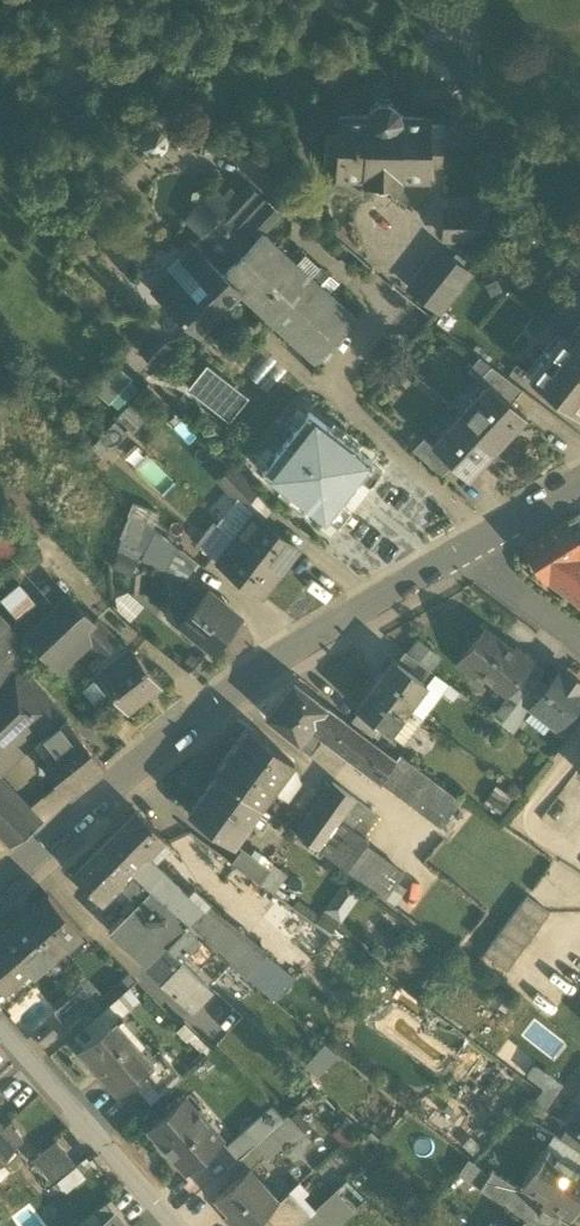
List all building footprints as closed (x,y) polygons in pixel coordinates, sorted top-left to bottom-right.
[(365,113),(365,119),(337,119),(336,137),(324,137),(324,160),(336,161),(336,178),(364,179),(363,183),(396,184),(396,179),(425,180),(425,162),(437,162),(437,139),(426,139),(426,120),(396,120),(396,113),(394,107),(390,103),(384,100),(378,100),(372,102),(367,107),(365,113)] [(65,128),(54,141),(65,150),(76,137),(65,128)] [(248,184),(238,194),(231,187),(224,195),(261,230),(262,230),(278,212),(248,184)] [(224,195),(214,186),(187,218),(203,233),(197,237),(198,239),(226,267),(261,230),(224,195)] [(479,211),(442,211),(441,239),(478,239),(479,211)] [(262,230),(261,230),(226,267),(222,271),(237,285),(236,286),(314,361),(355,317),(262,230)] [(226,267),(198,239),(195,246),(213,263),(222,271),(226,267)] [(195,246),(194,245),(180,259),(178,257),(167,268),(169,270),(150,290),(165,304),(166,303),(171,308),(213,263),(195,246)] [(406,285),(442,314),(474,274),(437,245),(406,285)] [(213,263),(171,308),(196,329),(236,286),(237,285),(222,271),(213,263)] [(574,342),(565,334),(532,376),(579,413),(579,334),(574,342)] [(523,388),(492,364),(480,377),(489,385),(490,384),(510,402),(523,388)] [(122,407),(143,383),(125,366),(103,390),(122,407)] [(192,387),(228,416),(244,396),(208,367),(192,387)] [(489,385),(462,415),(498,447),(524,419),(525,421),(527,418),(510,402),(490,384),(489,385)] [(385,470),(306,412),(262,471),(337,528),(350,511),(339,503),(358,479),(371,489),(385,470)] [(498,447),(462,415),(434,445),(432,447),(453,466),(470,480),(472,478),(470,477),(498,447)] [(434,445),(425,437),(414,450),(443,477),(453,466),(432,447),(434,445)] [(156,455),(143,464),(161,490),(174,482),(156,455)] [(255,492),(231,468),(219,481),(243,505),(255,492)] [(159,513),(132,502),(127,515),(130,517),(153,526),(154,526),(159,513)] [(296,547),(253,514),(236,538),(279,571),(296,547)] [(153,526),(130,517),(119,553),(142,562),(153,526)] [(548,577),(579,602),(579,546),(564,521),(525,547),(545,579),(548,577)] [(0,528),(0,558),(25,535),(19,527),(15,530),(7,522),(0,528)] [(279,571),(236,538),(220,562),(263,595),(279,571)] [(241,618),(206,590),(204,593),(191,583),(166,613),(214,652),(241,618)] [(0,600),(0,608),(6,614),(22,597),(13,587),(0,600)] [(22,597),(6,614),(14,623),(31,606),(22,597)] [(68,598),(25,637),(54,668),(82,641),(79,638),(93,625),(92,624),(68,598)] [(0,614),(0,688),(7,681),(18,670),(20,672),(38,652),(15,629),(0,614)] [(117,641),(97,620),(92,624),(93,625),(79,638),(82,641),(99,658),(117,641)] [(513,650),(484,628),(465,652),(481,665),(477,670),(506,693),(506,692),(513,683),(531,660),(531,659),(515,647),(513,650)] [(443,655),(415,636),(405,650),(433,670),(443,655)] [(131,649),(97,675),(125,711),(158,685),(131,649)] [(433,670),(405,650),(396,661),(426,683),(435,673),(433,670)] [(481,665),(465,652),(455,666),(471,678),(477,670),(481,665)] [(396,661),(393,658),(374,683),(408,708),(426,684),(426,683),(396,661)] [(542,668),(531,660),(513,683),(526,692),(544,669),(542,668)] [(532,706),(558,726),(579,697),(579,683),(562,668),(534,704),(532,706)] [(18,670),(7,681),(0,688),(0,691),(35,726),(44,737),(67,718),(20,672),(18,670)] [(356,729),(294,681),(265,716),(309,752),(322,737),(348,757),(364,736),(356,730),(356,729)] [(374,683),(355,708),(359,710),(379,725),(389,733),(408,708),(374,683)] [(526,692),(513,683),(506,692),(506,693),(518,702),(526,692)] [(426,684),(408,708),(418,716),(436,692),(426,684)] [(0,691),(0,721),(20,741),(35,726),(0,691)] [(534,704),(523,696),(503,723),(513,731),(532,706),(534,704)] [(379,725),(359,710),(351,720),(371,735),(379,725)] [(44,737),(38,742),(46,752),(39,758),(69,796),(104,767),(67,718),(44,737)] [(0,721),(0,759),(20,741),(0,721)] [(249,729),(216,774),(261,806),(274,788),(268,784),(287,757),(249,729)] [(394,759),(364,736),(348,757),(380,781),(395,760),(394,759)] [(461,800),(400,753),(394,759),(395,760),(380,781),(441,826),(461,800)] [(261,806),(216,774),(188,812),(233,845),(252,819),(247,815),(255,804),(260,808),(261,806)] [(0,781),(0,833),(11,844),(41,821),(0,781)] [(333,782),(296,833),(320,850),(340,821),(361,835),(361,834),(376,813),(333,782)] [(170,844),(136,810),(104,843),(132,870),(146,884),(147,884),(162,869),(153,861),(170,844)] [(340,821),(320,850),(347,870),(347,869),(366,844),(368,840),(361,834),(361,835),(340,821)] [(132,870),(104,843),(72,875),(100,902),(118,884),(132,870)] [(403,872),(366,844),(347,869),(385,898),(403,872)] [(270,869),(242,847),(231,861),(259,882),(270,869)] [(162,869),(147,884),(160,896),(164,900),(179,886),(162,869)] [(146,884),(132,870),(118,884),(137,902),(145,909),(160,896),(146,884)] [(340,921),(362,893),(346,880),(324,908),(340,921)] [(179,886),(164,900),(174,909),(188,895),(179,886)] [(188,895),(174,909),(187,922),(189,923),(205,907),(204,906),(208,902),(194,889),(188,895)] [(23,916),(22,917),(54,953),(63,945),(65,947),(82,933),(48,895),(23,916)] [(526,895),(484,953),(507,970),(549,912),(526,895)] [(164,900),(160,896),(145,909),(173,936),(187,922),(174,909),(164,900)] [(137,902),(109,931),(145,965),(145,966),(166,944),(169,941),(173,937),(173,936),(145,909),(137,902)] [(264,954),(205,907),(189,923),(216,951),(217,951),(225,959),(245,976),(264,954)] [(330,934),(340,921),(324,908),(313,921),(330,934)] [(0,935),(0,987),(1,988),(25,967),(31,974),(54,953),(22,917),(23,916),(22,916),(0,935)] [(189,923),(187,922),(173,936),(173,937),(184,948),(202,966),(216,951),(189,923)] [(184,948),(173,937),(169,941),(179,952),(184,948)] [(179,952),(169,941),(166,944),(177,955),(179,952)] [(177,955),(166,944),(145,966),(173,993),(193,972),(177,955)] [(264,954),(245,976),(275,1001),(294,977),(264,954)] [(193,972),(173,993),(187,1007),(198,997),(208,986),(193,972)] [(235,1017),(210,995),(213,991),(208,986),(198,997),(225,1024),(235,1017)] [(83,987),(54,1013),(74,1035),(103,1009),(83,987)] [(116,1019),(80,1050),(117,1093),(140,1072),(153,1061),(152,1059),(116,1019)] [(333,1042),(313,1061),(323,1071),(342,1052),(333,1042)] [(161,1052),(156,1057),(155,1056),(152,1059),(153,1061),(140,1072),(159,1094),(181,1074),(161,1052)] [(539,1061),(530,1075),(546,1085),(539,1096),(553,1104),(568,1079),(539,1061)] [(185,1097),(149,1128),(185,1170),(221,1138),(185,1097)] [(272,1105),(249,1125),(260,1137),(271,1128),(283,1117),(272,1105)] [(579,1105),(566,1127),(579,1135),(579,1106),(579,1105)] [(283,1117),(271,1128),(284,1142),(288,1147),(304,1134),(287,1114),(283,1117)] [(0,1124),(0,1160),(21,1139),(6,1123),(2,1127),(0,1124)] [(249,1125),(226,1145),(237,1158),(253,1144),(260,1137),(249,1125)] [(566,1127),(559,1138),(579,1152),(579,1135),(566,1127)] [(260,1137),(253,1144),(264,1155),(263,1156),(265,1159),(284,1142),(271,1128),(260,1137)] [(553,1135),(545,1146),(577,1167),(579,1163),(579,1152),(559,1138),(553,1135)] [(56,1140),(34,1158),(55,1183),(77,1165),(56,1140)] [(237,1158),(226,1168),(235,1178),(248,1167),(249,1168),(263,1156),(264,1155),(253,1144),(237,1158)] [(545,1146),(521,1183),(543,1197),(539,1204),(551,1213),(552,1211),(556,1205),(572,1216),(579,1203),(579,1169),(577,1167),(545,1146)] [(487,1178),(469,1166),(460,1175),(480,1188),(487,1178)] [(248,1167),(235,1178),(215,1197),(228,1212),(225,1215),(235,1225),(249,1225),(278,1201),(277,1200),(249,1168),(248,1167)] [(521,1183),(519,1186),(492,1169),(487,1178),(480,1188),(540,1225),(543,1225),(551,1213),(539,1204),(543,1197),(521,1183)] [(299,1181),(289,1190),(297,1199),(306,1190),(299,1181)] [(309,1213),(318,1223),(321,1225),(337,1225),(355,1210),(335,1188),(309,1213)] [(249,1225),(294,1225),(297,1224),(309,1213),(297,1199),(289,1190),(277,1200),(278,1201),(249,1225)] [(552,1211),(551,1213),(543,1225),(575,1225),(552,1211)] [(318,1223),(309,1213),(297,1224),(294,1225),(315,1225),(318,1223)] [(99,1225),(123,1225),(114,1214),(99,1225)]
